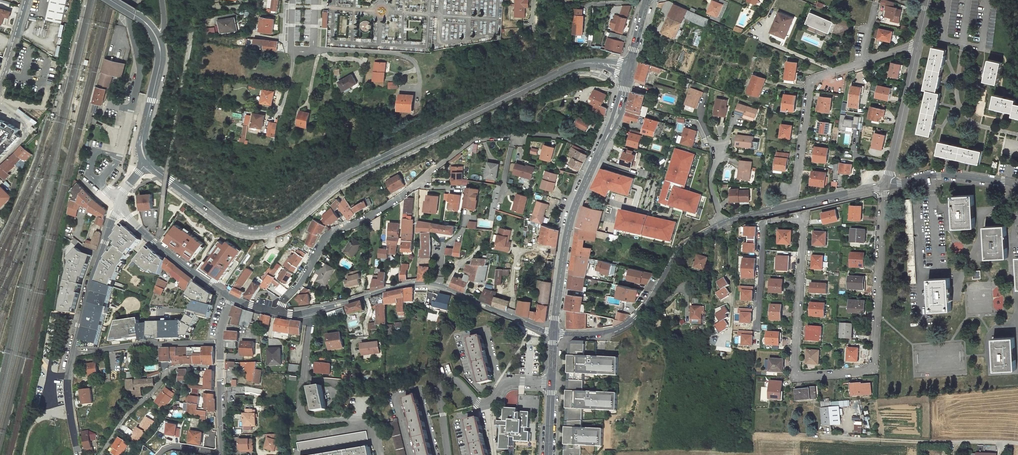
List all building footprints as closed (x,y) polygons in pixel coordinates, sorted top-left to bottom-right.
[(44,19),(60,23),(65,0),(48,0),(44,19)] [(708,12),(718,16),(723,4),(714,0),(712,4),(708,12)] [(948,33),(955,33),(959,0),(952,0),(948,33)] [(969,24),(975,25),(978,0),(973,0),(969,24)] [(529,7),(529,3),(515,2),(515,17),(525,17),(525,7),(529,7)] [(998,2),(992,2),(986,48),(992,49),(998,2)] [(690,10),(675,4),(662,32),(676,38),(685,17),(704,25),(702,30),(705,31),(710,19),(695,12),(690,10)] [(898,8),(887,5),(886,10),(887,10),(886,16),(892,18),(895,18),(894,21),(899,22),(902,10),(898,8)] [(0,9),(0,23),(5,25),(7,20),(9,20),(11,12),(0,9)] [(613,21),(610,27),(624,31),(629,13),(622,11),(621,16),(619,15),(618,20),(619,20),(619,22),(613,21)] [(793,18),(779,12),(776,21),(777,22),(773,32),(785,38),(793,18)] [(832,21),(813,13),(808,24),(827,32),(832,21)] [(573,34),(582,34),(583,23),(582,23),(582,16),(574,15),(573,34)] [(267,18),(263,17),(260,31),(272,33),(275,19),(271,19),(271,17),(267,17),(267,18)] [(236,30),(234,18),(219,20),(221,32),(236,30)] [(893,31),(881,28),(879,38),(883,39),(888,41),(889,39),(891,40),(893,31)] [(610,32),(609,38),(626,42),(628,36),(610,32)] [(772,32),(770,36),(781,41),(783,38),(772,32)] [(625,42),(626,42),(609,38),(606,48),(605,47),(604,49),(607,50),(622,53),(625,42)] [(264,46),(264,48),(277,50),(278,41),(261,40),(261,46),(264,46)] [(947,50),(934,47),(925,89),(928,90),(919,132),(932,135),(934,126),(939,104),(941,93),(938,92),(940,82),(944,61),(947,50)] [(100,72),(97,88),(96,90),(93,105),(97,106),(101,106),(106,89),(109,90),(113,74),(123,77),(126,64),(122,63),(104,59),(100,72)] [(998,83),(1003,62),(990,59),(988,70),(985,80),(998,83)] [(645,84),(648,72),(650,72),(651,69),(650,69),(651,65),(651,64),(641,61),(636,81),(645,84)] [(795,80),(798,62),(788,61),(786,78),(795,80)] [(386,63),(376,62),(375,81),(386,81),(386,63)] [(899,77),(902,64),(892,62),(889,75),(899,77)] [(748,92),(759,96),(766,78),(755,74),(748,92)] [(359,86),(353,75),(339,82),(344,91),(352,87),(354,89),(359,86)] [(861,93),(863,87),(853,86),(849,106),(859,108),(861,93)] [(876,97),(887,99),(888,95),(890,96),(891,94),(890,93),(891,88),(879,86),(876,97)] [(640,90),(639,89),(634,87),(627,111),(640,115),(646,117),(648,108),(643,107),(646,95),(639,93),(640,90)] [(691,88),(685,104),(694,108),(697,102),(698,102),(701,96),(702,96),(703,92),(691,88)] [(594,105),(592,110),(605,116),(608,108),(602,105),(606,95),(594,89),(592,94),(595,95),(593,99),(591,103),(594,105)] [(262,103),(271,104),(272,99),(273,99),(275,92),(265,90),(262,103)] [(791,95),(786,94),(785,101),(784,109),(795,111),(797,96),(796,96),(796,94),(791,93),(791,95)] [(413,110),(414,96),(400,95),(399,109),(413,110)] [(1016,103),(1017,99),(996,95),(993,107),(1003,110),(1014,112),(1013,116),(1017,117),(1017,103),(1016,103)] [(831,98),(820,96),(819,105),(820,106),(820,110),(830,112),(831,98)] [(725,110),(726,107),(728,100),(718,98),(714,112),(719,113),(720,115),(726,116),(727,110),(725,110)] [(758,110),(740,103),(736,112),(744,115),(745,114),(747,114),(755,117),(758,110)] [(886,110),(871,107),(869,118),(882,121),(882,117),(881,117),(882,114),(884,115),(886,110)] [(632,119),(638,121),(640,115),(627,111),(624,121),(631,123),(632,119)] [(310,113),(300,112),(299,116),(301,116),(299,126),(308,127),(310,113)] [(264,123),(265,115),(252,113),(250,127),(250,129),(251,129),(252,130),(262,132),(263,128),(261,128),(263,122),(264,123)] [(576,124),(589,131),(591,127),(593,128),(596,122),(591,119),(591,118),(582,114),(580,117),(579,116),(576,124)] [(859,128),(860,116),(855,116),(855,119),(846,119),(846,114),(841,114),(840,129),(847,130),(847,127),(859,128)] [(660,137),(665,123),(647,117),(645,121),(647,122),(643,133),(645,133),(650,135),(660,137)] [(9,122),(6,121),(0,119),(0,137),(3,132),(9,122)] [(277,137),(279,122),(270,121),(268,135),(277,137)] [(818,132),(828,133),(828,129),(829,123),(820,121),(818,132)] [(780,137),(790,138),(790,134),(791,134),(792,128),(790,128),(791,125),(782,124),(780,137)] [(20,129),(12,125),(6,133),(0,142),(11,147),(21,137),(20,129)] [(697,132),(686,128),(681,144),(692,148),(694,142),(693,142),(693,140),(694,140),(697,132)] [(639,147),(642,136),(631,133),(628,144),(639,147)] [(886,135),(876,133),(873,147),(881,149),(882,143),(884,144),(886,135)] [(754,137),(738,134),(736,145),(745,147),(746,145),(752,146),(754,137)] [(1,159),(11,148),(11,147),(0,142),(0,141),(0,159),(1,159)] [(980,164),(983,151),(941,141),(938,154),(948,156),(970,161),(980,164)] [(545,144),(542,153),(544,153),(542,158),(551,161),(555,147),(545,144)] [(573,145),(569,154),(574,157),(578,150),(585,154),(586,152),(573,145)] [(5,179),(10,175),(8,173),(24,158),(27,161),(32,155),(22,146),(15,154),(0,167),(0,174),(5,179)] [(827,162),(829,149),(816,147),(815,154),(817,154),(816,160),(827,162)] [(627,148),(622,163),(632,167),(637,151),(627,148)] [(574,157),(570,165),(580,169),(587,155),(585,154),(578,150),(574,157)] [(783,169),(786,170),(789,153),(777,152),(775,168),(783,169)] [(496,179),(499,164),(488,162),(486,177),(496,179)] [(741,171),(740,180),(750,181),(752,163),(741,162),(740,171),(741,171)] [(517,163),(514,173),(532,179),(535,170),(527,168),(527,166),(517,163)] [(851,174),(852,165),(841,163),(840,172),(851,174)] [(454,173),(454,180),(453,180),(453,185),(462,185),(462,180),(463,180),(463,167),(453,167),(453,173),(454,173)] [(613,189),(633,194),(638,176),(602,167),(595,190),(611,194),(613,189)] [(556,174),(547,171),(542,187),(554,191),(556,182),(554,182),(556,174)] [(811,184),(825,186),(827,173),(813,171),(811,184)] [(393,190),(401,185),(395,177),(383,185),(390,195),(394,192),(393,190)] [(80,209),(81,203),(86,205),(90,194),(79,183),(72,190),(72,191),(75,194),(72,199),(71,199),(70,206),(80,209)] [(0,187),(0,205),(2,206),(11,197),(1,186),(0,187)] [(477,189),(467,187),(464,207),(474,208),(475,199),(477,199),(478,194),(476,194),(477,189)] [(493,230),(500,191),(494,190),(487,224),(471,223),(469,224),(468,228),(493,230)] [(739,190),(731,190),(731,202),(740,202),(740,200),(749,200),(749,191),(739,191),(739,190)] [(685,200),(684,211),(692,211),(692,208),(697,208),(697,209),(702,210),(703,201),(694,200),(695,192),(684,191),(684,200),(685,200)] [(450,201),(449,209),(458,210),(461,195),(451,193),(450,201)] [(523,213),(528,196),(518,193),(516,202),(517,202),(514,211),(523,213)] [(90,208),(90,210),(96,213),(98,214),(102,205),(95,199),(90,194),(86,205),(90,208)] [(153,209),(153,194),(141,195),(142,209),(153,209)] [(429,195),(427,211),(437,213),(439,196),(429,195)] [(955,228),(975,226),(975,217),(973,217),(972,205),(974,204),(974,195),(953,196),(953,206),(955,205),(956,212),(956,218),(954,218),(955,228)] [(338,199),(332,205),(336,210),(339,208),(342,210),(349,219),(355,213),(351,207),(345,198),(341,202),(338,199)] [(355,206),(354,205),(351,207),(355,213),(372,203),(369,198),(364,200),(365,201),(355,206)] [(592,201),(587,200),(584,205),(578,227),(598,231),(604,210),(590,207),(592,201)] [(549,204),(538,201),(532,221),(542,224),(544,216),(546,208),(548,208),(549,204)] [(95,216),(99,217),(98,221),(98,222),(98,223),(102,225),(104,224),(108,210),(102,205),(98,214),(96,213),(95,216)] [(862,206),(851,205),(850,219),(860,220),(861,216),(862,206)] [(73,216),(77,217),(80,209),(70,206),(69,206),(67,214),(73,216)] [(339,218),(332,209),(324,215),(325,217),(320,222),(325,225),(326,226),(330,222),(332,224),(339,218)] [(836,210),(822,213),(824,218),(825,218),(826,222),(838,220),(836,210)] [(619,231),(673,241),(677,220),(623,211),(619,231)] [(169,232),(179,219),(176,217),(167,230),(169,232)] [(315,219),(309,230),(311,231),(306,243),(313,247),(319,232),(322,232),(325,225),(320,222),(315,219)] [(419,221),(417,233),(422,233),(430,232),(431,230),(433,223),(419,221)] [(399,223),(390,223),(389,231),(390,231),(389,235),(398,236),(399,223)] [(431,230),(454,233),(455,225),(449,224),(449,225),(433,223),(431,230)] [(403,237),(403,239),(411,240),(411,234),(414,234),(414,225),(403,225),(403,237)] [(538,238),(537,241),(549,244),(557,246),(559,230),(543,225),(541,238),(538,238)] [(987,258),(1008,257),(1007,248),(1006,248),(1005,235),(1007,235),(1006,225),(985,226),(986,236),(988,236),(988,243),(988,249),(987,249),(987,258)] [(510,230),(501,227),(496,248),(509,251),(511,242),(509,241),(507,241),(510,230)] [(596,237),(608,239),(610,234),(598,231),(578,227),(574,254),(589,258),(592,249),(580,247),(581,238),(595,241),(596,237)] [(792,230),(779,229),(779,241),(785,242),(785,243),(791,243),(792,230)] [(865,230),(852,229),(851,241),(860,241),(860,242),(865,243),(865,230)] [(175,252),(180,246),(170,237),(172,234),(169,232),(167,230),(160,240),(175,252)] [(101,233),(97,232),(94,242),(93,249),(95,249),(97,250),(101,233)] [(430,258),(431,245),(430,232),(422,233),(423,249),(422,249),(421,257),(430,258)] [(827,233),(814,232),(814,237),(815,237),(814,245),(826,246),(827,233)] [(388,243),(389,244),(397,245),(400,237),(398,236),(389,235),(388,243)] [(362,244),(354,238),(345,252),(353,257),(362,244)] [(403,239),(402,251),(413,251),(413,240),(411,240),(403,239)] [(93,249),(94,242),(87,240),(86,246),(93,249)] [(454,252),(445,251),(445,254),(461,256),(462,249),(463,243),(456,242),(454,249),(454,252)] [(223,255),(228,259),(232,253),(219,244),(213,253),(220,258),(223,255)] [(380,248),(380,257),(388,257),(389,253),(396,254),(397,246),(397,245),(389,244),(388,249),(380,248)] [(549,244),(547,251),(556,253),(557,246),(549,244)] [(84,257),(85,252),(72,248),(71,253),(67,265),(71,267),(80,270),(85,257),(84,257)] [(297,267),(305,254),(298,250),(294,255),(293,254),(292,255),(291,255),(289,258),(292,259),(289,262),(297,267)] [(547,251),(545,263),(537,261),(536,264),(545,266),(545,267),(554,269),(556,253),(547,251)] [(864,254),(852,253),(851,267),(862,268),(862,262),(864,262),(864,254)] [(571,270),(586,273),(589,258),(574,254),(571,270)] [(488,256),(483,255),(483,259),(473,258),(472,264),(467,263),(464,273),(465,274),(464,277),(460,276),(459,278),(455,277),(451,286),(466,292),(471,279),(470,279),(473,273),(478,274),(479,265),(486,265),(487,265),(488,256)] [(699,271),(701,271),(702,269),(704,270),(708,258),(699,256),(696,263),(694,262),(692,269),(695,270),(696,267),(699,268),(699,271)] [(823,257),(814,256),(813,261),(812,269),(822,270),(823,257)] [(421,266),(420,280),(428,280),(431,266),(430,258),(421,257),(420,257),(419,266),(421,266)] [(790,257),(778,257),(778,270),(789,271),(789,263),(790,263),(790,257)] [(169,275),(167,278),(161,275),(160,278),(168,282),(169,280),(172,275),(177,267),(167,258),(163,267),(170,273),(169,275)] [(756,258),(742,258),(741,276),(754,277),(756,258)] [(270,274),(274,276),(281,265),(277,263),(272,270),(272,271),(270,274)] [(326,285),(335,269),(326,264),(317,280),(326,285)] [(401,280),(407,279),(407,277),(407,273),(407,269),(409,269),(409,264),(403,264),(402,264),(401,280)] [(471,279),(484,282),(488,265),(487,265),(486,265),(479,265),(478,274),(473,273),(470,279),(471,279)] [(172,275),(182,283),(179,287),(187,292),(193,279),(188,276),(177,267),(172,275)] [(650,285),(653,273),(631,267),(628,280),(650,285)] [(243,285),(253,272),(247,268),(245,271),(237,283),(231,292),(242,297),(245,292),(239,288),(240,287),(241,288),(243,285)] [(269,268),(262,279),(265,281),(269,275),(270,275),(270,274),(272,271),(272,270),(269,268)] [(278,278),(286,284),(288,280),(291,277),(293,274),(285,268),(283,272),(281,271),(279,274),(280,275),(278,278)] [(361,277),(359,269),(348,272),(350,279),(345,281),(347,286),(361,282),(360,278),(360,277),(361,277)] [(973,279),(982,278),(981,270),(975,270),(973,273),(973,279)] [(374,275),(374,277),(372,290),(386,286),(386,272),(381,272),(380,273),(380,276),(374,275)] [(569,288),(583,291),(585,278),(571,274),(569,288)] [(261,286),(266,289),(272,282),(274,279),(275,278),(270,275),(269,275),(265,281),(262,285),(261,286)] [(522,287),(527,287),(528,278),(521,277),(519,290),(522,290),(522,287)] [(717,294),(721,300),(728,296),(728,294),(730,293),(726,288),(726,289),(725,288),(729,285),(724,277),(717,282),(722,290),(724,289),(724,290),(717,294)] [(864,279),(864,278),(850,277),(849,289),(863,290),(864,282),(865,282),(866,279),(864,279)] [(65,278),(62,296),(70,297),(72,288),(74,288),(75,282),(75,280),(65,278)] [(155,292),(162,295),(168,282),(160,278),(155,292)] [(950,294),(950,278),(929,279),(931,311),(951,310),(950,294)] [(538,280),(538,292),(542,292),(541,297),(550,299),(552,282),(538,280)] [(782,293),(782,281),(771,280),(771,292),(782,293)] [(262,285),(255,281),(246,296),(253,299),(261,286),(262,285)] [(70,297),(62,296),(61,299),(74,301),(76,282),(75,282),(74,288),(72,288),(70,297)] [(201,282),(196,288),(203,293),(195,305),(202,309),(206,304),(206,303),(208,300),(214,291),(201,282)] [(827,284),(811,283),(811,291),(815,291),(815,293),(827,294),(827,284)] [(278,286),(276,289),(283,294),(288,290),(280,284),(278,286)] [(312,304),(311,288),(301,289),(301,295),(296,296),(296,302),(301,301),(301,304),(312,304)] [(405,302),(413,301),(414,288),(405,289),(405,302)] [(494,296),(497,291),(489,289),(485,288),(479,299),(492,304),(494,296)] [(398,313),(405,313),(405,304),(405,302),(405,289),(393,292),(393,304),(398,303),(398,313)] [(636,289),(631,301),(642,303),(650,292),(636,289)] [(208,300),(206,303),(206,304),(214,310),(215,305),(216,299),(219,295),(214,291),(208,300)] [(451,296),(440,293),(438,299),(435,298),(435,299),(434,300),(434,301),(433,306),(448,310),(451,296)] [(371,299),(374,309),(378,308),(378,319),(376,323),(369,324),(369,330),(378,329),(378,325),(386,325),(386,305),(386,294),(371,299)] [(582,304),(583,297),(568,295),(566,309),(568,310),(584,312),(586,312),(587,305),(582,304)] [(510,301),(494,296),(492,304),(507,309),(510,301)] [(530,311),(531,302),(520,300),(521,297),(519,296),(517,313),(538,320),(547,321),(549,303),(546,302),(545,303),(542,303),(541,304),(540,304),(539,312),(530,311)] [(104,310),(104,301),(92,301),(91,303),(91,309),(104,310)] [(865,302),(850,301),(850,313),(865,314),(865,302)] [(348,307),(350,315),(365,310),(363,302),(348,307)] [(811,316),(824,317),(825,304),(811,303),(811,308),(810,308),(810,310),(812,311),(811,316)] [(781,321),(781,306),(771,305),(771,320),(781,321)] [(252,324),(255,313),(243,309),(235,306),(231,317),(234,318),(233,323),(232,323),(232,324),(260,332),(260,326),(260,324),(256,323),(256,325),(252,324)] [(705,307),(692,306),(692,323),(701,324),(702,312),(704,312),(705,307)] [(716,327),(720,333),(727,328),(726,327),(728,325),(725,320),(724,321),(724,320),(728,318),(726,314),(729,312),(725,307),(722,309),(723,310),(716,315),(720,322),(722,321),(723,322),(716,327)] [(345,309),(328,314),(330,320),(346,314),(345,309)] [(584,312),(568,310),(568,328),(584,328),(584,312)] [(260,326),(269,328),(271,317),(262,315),(260,324),(260,326)] [(116,317),(114,317),(111,335),(118,337),(118,341),(112,342),(116,346),(128,345),(128,343),(125,342),(129,322),(123,321),(124,319),(123,317),(120,316),(119,317),(118,320),(116,319),(116,317)] [(158,326),(158,320),(150,320),(149,327),(150,327),(150,341),(158,341),(159,326),(158,326)] [(278,320),(276,331),(282,332),(282,334),(283,336),(289,336),(289,333),(291,333),(292,322),(278,320)] [(300,335),(302,322),(292,321),(292,322),(291,333),(300,335)] [(853,325),(841,324),(841,338),(851,339),(851,334),(852,334),(853,325)] [(93,327),(87,326),(86,330),(91,331),(91,335),(86,335),(87,349),(95,348),(95,340),(95,335),(93,327)] [(821,341),(822,328),(810,327),(809,340),(821,341)] [(188,331),(187,331),(187,333),(175,333),(175,341),(188,340),(188,331)] [(239,341),(240,333),(227,332),(226,341),(238,341),(239,341)] [(342,333),(330,335),(331,341),(332,341),(334,349),(344,348),(342,333)] [(780,333),(768,333),(767,345),(779,346),(779,342),(782,342),(782,337),(780,336),(780,333)] [(482,335),(469,338),(481,384),(493,381),(482,335)] [(995,370),(1016,369),(1016,359),(1014,360),(1013,347),(1015,347),(1014,337),(994,338),(994,348),(996,348),(996,352),(995,353),(995,354),(995,370)] [(95,348),(103,347),(103,339),(95,340),(95,348)] [(596,354),(596,342),(574,341),(570,346),(569,380),(584,381),(585,374),(618,375),(619,355),(596,354)] [(255,342),(243,342),(242,347),(244,347),(243,354),(253,355),(254,348),(255,348),(255,342)] [(380,353),(379,342),(362,344),(363,354),(371,353),(371,354),(380,353)] [(189,347),(189,348),(189,356),(181,357),(181,364),(187,364),(194,364),(194,347),(189,347)] [(214,347),(194,347),(194,364),(214,365),(215,353),(214,347)] [(851,347),(848,347),(847,361),(857,362),(857,358),(858,358),(858,349),(851,349),(851,347)] [(162,370),(150,374),(151,377),(154,377),(162,374),(161,373),(172,366),(172,356),(178,356),(177,348),(162,348),(162,363),(165,363),(165,368),(162,368),(162,370)] [(189,348),(177,348),(178,356),(181,356),(181,357),(189,356),(189,348)] [(281,348),(269,349),(270,365),(281,365),(280,353),(281,353),(281,348)] [(819,351),(807,350),(806,356),(805,359),(807,360),(807,364),(818,365),(819,351)] [(172,366),(181,364),(181,357),(181,356),(178,356),(172,356),(172,366)] [(784,360),(770,359),(770,371),(782,372),(782,367),(783,367),(784,360)] [(151,362),(144,364),(147,372),(154,370),(151,362)] [(250,364),(252,364),(248,379),(249,380),(254,381),(258,362),(243,363),(243,366),(247,366),(247,364),(250,364)] [(97,363),(88,364),(89,376),(98,375),(97,363)] [(331,364),(316,363),(316,368),(317,369),(316,373),(330,375),(331,364)] [(184,380),(187,380),(188,370),(182,370),(178,370),(180,375),(179,380),(184,380)] [(207,377),(206,387),(187,384),(186,388),(214,391),(215,371),(210,371),(207,377)] [(114,373),(110,373),(111,381),(120,380),(121,372),(114,373)] [(127,380),(128,391),(132,390),(133,397),(143,396),(142,387),(155,386),(154,379),(160,378),(162,374),(154,377),(151,377),(151,378),(135,380),(135,379),(127,380)] [(584,381),(569,380),(567,422),(583,421),(583,410),(617,411),(617,393),(584,392),(584,381)] [(783,383),(771,382),(770,399),(780,400),(780,392),(782,392),(783,383)] [(850,396),(872,394),(871,384),(862,385),(862,383),(849,385),(850,396)] [(322,385),(311,388),(315,411),(326,409),(322,385)] [(796,390),(797,400),(816,399),(815,387),(810,388),(810,389),(796,390)] [(155,402),(164,409),(175,394),(166,388),(155,402)] [(91,389),(81,390),(83,404),(92,403),(91,389)] [(208,412),(205,411),(197,410),(200,397),(198,397),(198,395),(197,395),(193,394),(193,396),(191,396),(189,403),(190,403),(188,414),(207,417),(208,412)] [(406,398),(409,411),(410,411),(413,425),(414,430),(415,430),(418,446),(417,446),(419,451),(421,454),(432,454),(420,404),(419,404),(417,395),(406,398)] [(208,412),(215,411),(215,399),(205,398),(205,411),(208,412)] [(518,408),(504,407),(503,421),(506,421),(505,425),(501,425),(499,448),(510,449),(511,437),(515,437),(515,440),(529,441),(530,432),(526,432),(526,427),(529,427),(530,412),(522,411),(522,413),(517,412),(518,408)] [(823,424),(830,424),(840,423),(839,408),(831,408),(822,409),(823,424)] [(254,410),(247,410),(247,414),(245,414),(245,430),(252,430),(252,426),(256,426),(256,418),(258,418),(258,414),(254,414),(254,410)] [(155,422),(147,417),(133,438),(138,441),(141,438),(143,440),(155,422)] [(467,420),(475,454),(488,454),(479,417),(467,420)] [(394,419),(395,422),(390,423),(398,454),(407,454),(397,418),(394,419)] [(567,422),(565,454),(581,454),(581,446),(602,447),(603,433),(582,431),(583,421),(567,422)] [(180,438),(182,426),(170,423),(167,435),(180,438)] [(82,432),(86,449),(92,448),(90,441),(97,440),(96,433),(89,430),(82,432)] [(203,433),(191,431),(189,443),(201,445),(203,433)] [(367,431),(298,443),(299,448),(295,449),(295,452),(368,440),(367,431)] [(269,438),(266,449),(275,451),(278,441),(278,434),(269,435),(269,438)] [(120,438),(114,447),(116,448),(113,453),(116,454),(121,454),(128,443),(120,438)] [(254,440),(240,440),(241,451),(250,450),(250,452),(254,451),(254,440)]
